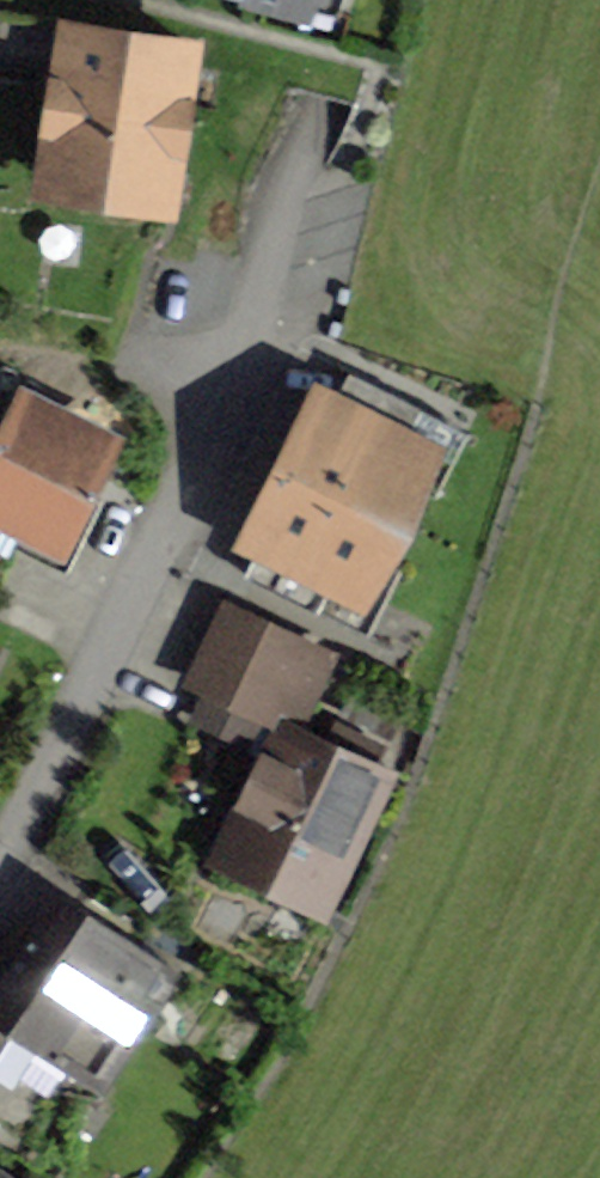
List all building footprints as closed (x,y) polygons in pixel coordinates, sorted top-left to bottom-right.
[(42,179),(155,195),(159,172),(175,174),(193,48),(0,20),(0,56),(58,64),(42,179)] [(321,400),(286,470),(403,527),(418,488),(408,483),(424,451),(403,440),(419,408),(355,376),(339,409),(321,400)] [(10,559),(26,524),(61,541),(109,443),(23,401),(0,447),(0,554),(10,559)] [(381,562),(403,527),(286,470),(252,540),(267,547),(252,579),(316,611),(332,578),(356,590),(372,557),(381,562)] [(10,559),(0,554),(0,578),(10,559)] [(261,717),(293,732),(329,656),(226,608),(193,678),(209,685),(195,715),(250,741),(261,717)] [(373,771),(293,732),(277,766),(264,759),(220,851),(327,903),(376,800),(362,793),(373,771)] [(4,1027),(95,1086),(134,1027),(122,1019),(140,992),(152,1000),(172,970),(80,909),(60,939),(47,931),(20,973),(12,968),(0,986),(0,1034),(4,1027)]
